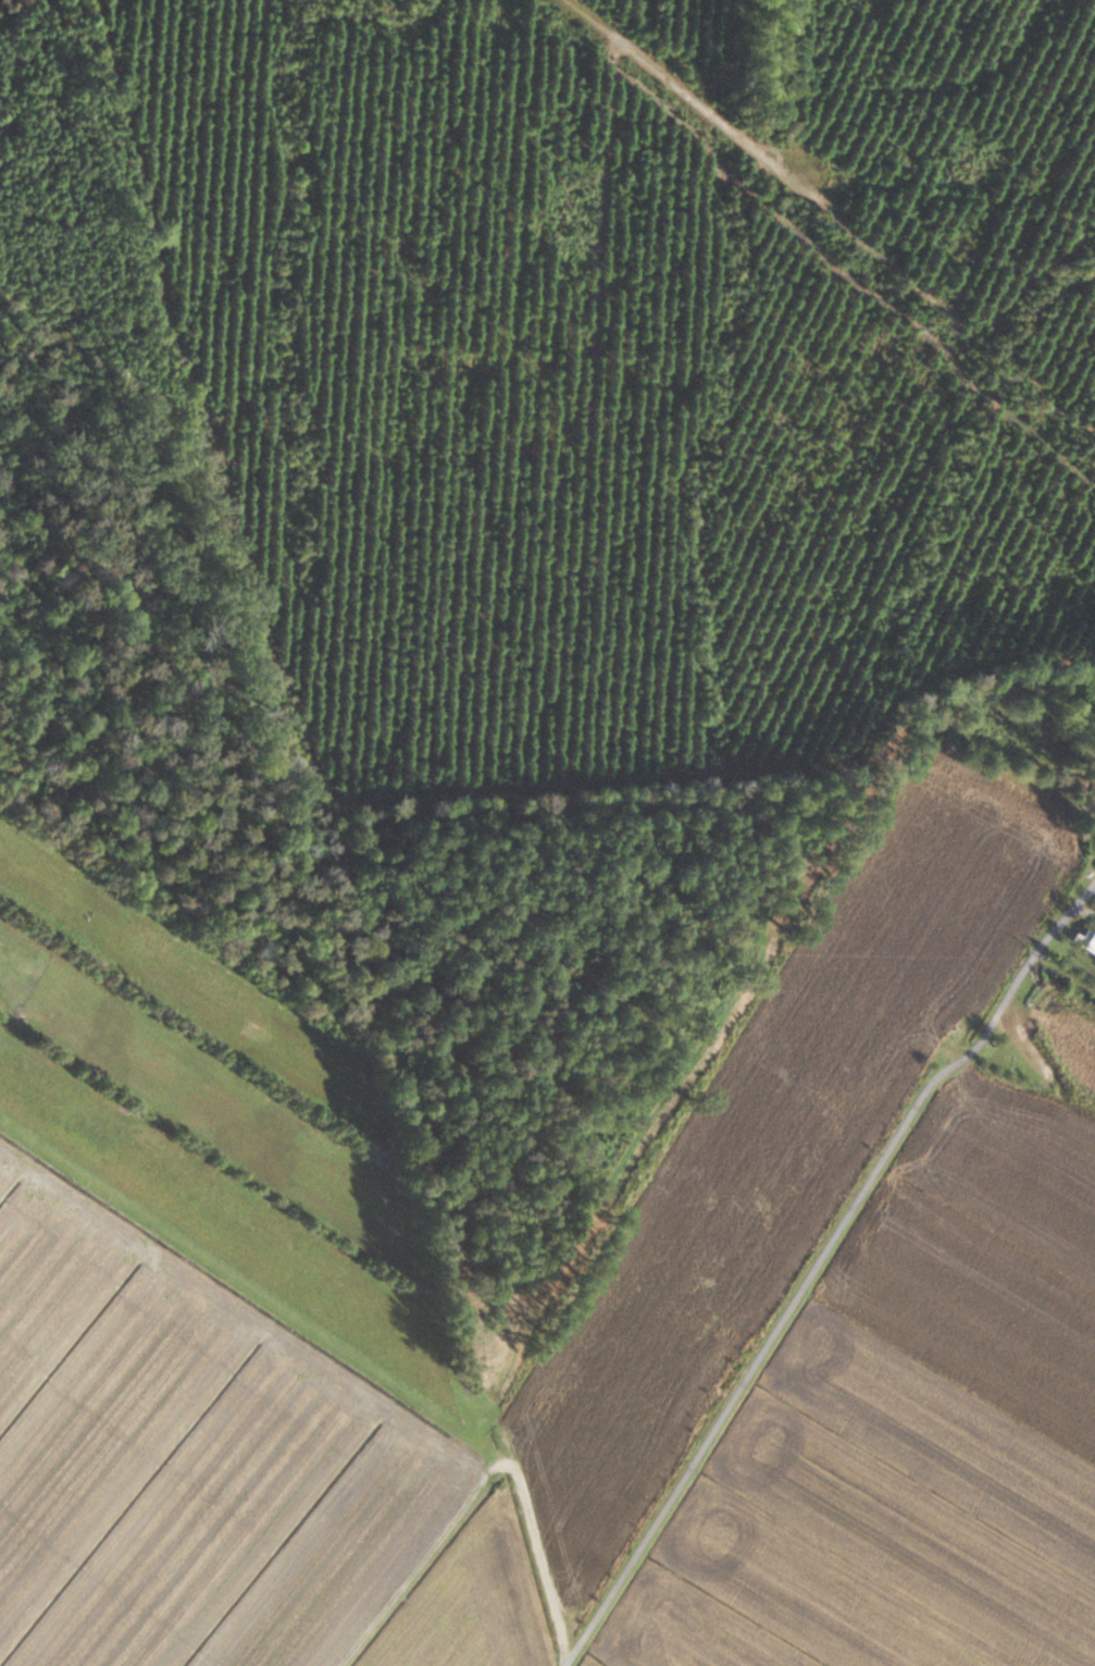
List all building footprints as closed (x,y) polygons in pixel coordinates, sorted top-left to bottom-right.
[(1081,949),(1094,956),(1094,922),(1081,949)]
